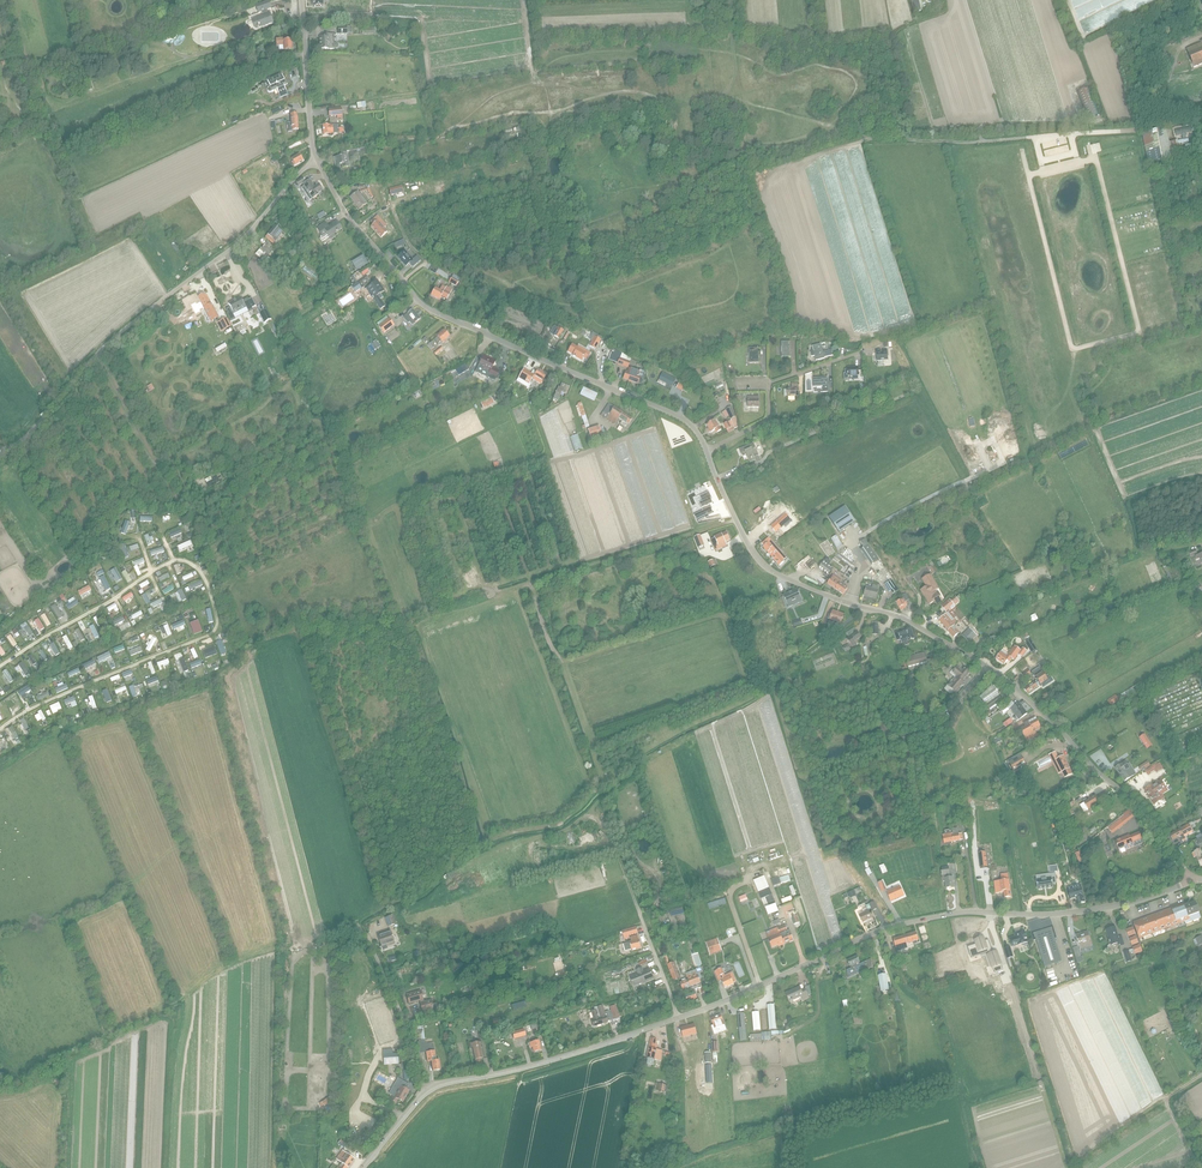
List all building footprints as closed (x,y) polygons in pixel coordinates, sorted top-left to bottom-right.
[(913,12),(921,10),(934,7),(932,0),(911,0),(913,12)] [(256,6),(258,13),(262,11),(263,16),(252,20),(255,28),(272,22),(269,14),(267,14),(266,10),(271,8),(269,2),(268,1),(256,6)] [(323,37),(319,37),(319,49),(329,49),(333,49),(336,49),(337,47),(337,44),(336,43),(333,43),(333,34),(323,34),(323,37)] [(276,39),(276,45),(283,45),(284,50),(292,49),(291,39),(283,40),(283,38),(276,39)] [(1194,67),(1201,63),(1201,41),(1200,41),(1201,43),(1186,49),(1194,67)] [(272,92),(273,91),(276,90),(280,98),(287,94),(283,85),(285,84),(284,81),(281,73),(267,79),(267,80),(267,81),(270,87),(269,88),(268,88),(267,89),(267,90),(267,91),(268,92),(269,92),(270,92),(272,92)] [(1077,92),(1088,119),(1100,115),(1089,87),(1077,92)] [(271,111),(273,114),(283,110),(281,106),(271,111)] [(291,122),(287,123),(288,132),(292,131),(292,130),(298,129),(297,113),(290,114),(291,122)] [(275,124),(283,123),(282,119),(270,122),(272,128),(276,128),(275,124)] [(332,125),(322,126),(323,135),(328,134),(328,135),(330,137),(332,136),(333,135),(333,133),(338,133),(342,133),(341,128),(338,128),(337,124),(332,125)] [(1175,131),(1176,135),(1181,134),(1182,139),(1186,138),(1185,133),(1192,132),(1191,127),(1175,131)] [(1142,133),(1148,162),(1172,157),(1171,154),(1180,152),(1177,141),(1168,142),(1166,128),(1142,133)] [(339,153),(339,156),(333,157),(334,166),(341,164),(342,168),(349,166),(346,152),(339,153)] [(283,153),(271,160),(273,163),(285,156),(283,153)] [(291,162),(293,166),(295,165),(303,160),(299,154),(291,158),(293,161),(291,162)] [(304,186),(301,187),(310,200),(312,198),(318,195),(317,193),(322,190),(318,184),(313,188),(311,185),(312,184),(309,180),(303,184),(304,186)] [(369,188),(370,188),(368,184),(358,187),(360,193),(367,191),(367,189),(372,198),(374,197),(370,189),(369,188)] [(402,186),(389,189),(390,195),(403,192),(402,186)] [(350,197),(359,209),(366,204),(357,192),(350,197)] [(377,216),(370,222),(373,225),(371,227),(381,238),(387,232),(384,228),(386,226),(377,216)] [(324,222),(316,228),(318,231),(322,236),(327,234),(329,237),(330,239),(335,236),(333,234),(341,229),(339,226),(338,226),(338,225),(336,223),(332,225),(328,228),(327,225),(326,225),(324,222)] [(275,241),(282,232),(275,226),(265,237),(273,244),(276,241),(275,241)] [(261,259),(264,261),(269,255),(272,251),(264,245),(261,249),(261,248),(259,250),(256,254),(260,258),(264,254),(261,259)] [(404,251),(397,257),(405,266),(409,263),(412,267),(420,260),(417,256),(412,260),(404,251)] [(357,271),(368,264),(363,256),(352,263),(357,271)] [(346,279),(351,286),(355,292),(361,288),(357,282),(352,276),(346,279)] [(448,282),(456,286),(458,281),(459,281),(451,277),(450,278),(448,282)] [(371,285),(366,289),(375,301),(380,309),(385,306),(380,300),(383,298),(380,294),(384,291),(377,281),(372,284),(370,285),(371,285)] [(435,288),(430,295),(439,300),(441,297),(446,300),(452,290),(446,287),(446,288),(442,286),(441,286),(439,290),(435,288)] [(196,302),(192,304),(194,307),(197,314),(201,311),(200,310),(204,308),(212,321),(218,318),(216,313),(207,297),(206,297),(204,293),(198,296),(201,302),(197,304),(196,302)] [(230,308),(225,310),(231,321),(236,319),(233,314),(246,307),(248,312),(253,309),(253,308),(256,306),(251,298),(248,300),(247,298),(242,301),(240,298),(229,304),(230,308)] [(266,309),(259,313),(264,323),(271,319),(266,309)] [(408,314),(403,318),(408,323),(409,322),(412,325),(420,319),(412,309),(407,314),(408,314)] [(394,325),(390,319),(389,318),(388,319),(386,316),(376,323),(384,333),(394,325)] [(216,323),(221,332),(231,326),(226,318),(216,323)] [(553,335),(559,338),(563,331),(564,330),(558,327),(554,333),(553,335)] [(434,339),(438,343),(441,341),(442,342),(449,336),(444,330),(437,336),(438,337),(434,339)] [(593,338),(589,346),(595,349),(599,342),(600,340),(601,340),(600,340),(594,336),(594,337),(593,338)] [(781,341),(781,357),(790,357),(790,341),(781,341)] [(431,342),(427,345),(431,350),(433,352),(436,349),(434,347),(435,347),(431,342)] [(572,344),(568,352),(573,355),(572,356),(581,361),(582,358),(586,360),(590,353),(586,351),(578,346),(577,347),(572,344)] [(814,351),(810,352),(811,357),(814,356),(815,360),(824,358),(824,357),(833,355),(831,350),(823,352),(822,350),(823,349),(821,344),(816,345),(812,346),(813,348),(814,351)] [(434,353),(436,355),(443,349),(441,347),(434,353)] [(749,348),(749,363),(759,363),(758,348),(749,348)] [(876,353),(877,361),(887,360),(887,349),(882,350),(882,352),(876,353)] [(611,352),(608,360),(617,364),(627,368),(630,362),(619,358),(620,356),(620,355),(619,355),(611,352)] [(480,364),(478,368),(482,370),(489,373),(487,377),(494,380),(496,378),(499,371),(492,367),(495,361),(484,356),(480,364)] [(455,370),(459,376),(469,370),(465,364),(455,370)] [(845,373),(844,373),(844,380),(848,380),(848,376),(858,375),(858,371),(861,371),(861,367),(847,368),(847,369),(845,369),(845,373)] [(531,373),(523,368),(518,378),(529,384),(532,379),(541,384),(547,374),(538,369),(536,372),(533,370),(531,373)] [(625,372),(623,378),(637,384),(638,383),(639,384),(641,384),(643,382),(643,380),(643,378),(640,377),(638,377),(639,372),(629,369),(627,373),(625,372)] [(662,373),(658,383),(665,386),(666,384),(672,387),(676,379),(662,373)] [(827,377),(812,378),(813,387),(823,386),(823,392),(828,392),(828,386),(827,377)] [(680,381),(676,387),(683,390),(686,384),(680,381)] [(553,399),(557,401),(561,392),(566,394),(569,387),(561,383),(560,387),(558,387),(553,399)] [(146,391),(147,393),(154,389),(151,384),(147,386),(149,389),(146,391)] [(791,388),(787,388),(787,396),(798,396),(798,386),(798,384),(791,384),(791,388)] [(579,395),(587,398),(590,390),(583,387),(579,395)] [(590,390),(587,398),(594,401),(597,393),(590,390)] [(491,397),(480,403),(483,408),(494,403),(491,397)] [(755,397),(748,397),(748,399),(748,407),(759,407),(759,397),(755,397)] [(581,426),(582,429),(589,427),(581,402),(577,403),(577,405),(576,406),(579,417),(581,416),(582,419),(583,419),(584,425),(581,426)] [(622,421),(620,423),(624,426),(626,422),(628,424),(632,419),(608,403),(600,416),(614,425),(615,425),(618,419),(622,421)] [(726,409),(731,420),(724,424),(728,432),(738,427),(736,416),(732,407),(726,409)] [(715,420),(707,425),(709,428),(708,429),(707,430),(709,432),(710,432),(711,432),(715,430),(717,433),(721,430),(715,420)] [(587,430),(590,439),(602,435),(599,426),(587,430)] [(746,453),(749,461),(750,462),(755,460),(754,457),(759,455),(754,443),(739,449),(742,455),(746,453)] [(217,477),(206,483),(208,488),(220,482),(219,481),(223,479),(221,477),(218,478),(217,477)] [(702,511),(694,515),(699,524),(721,519),(719,514),(709,517),(708,515),(713,512),(709,505),(713,503),(710,498),(711,498),(712,499),(712,498),(709,491),(708,491),(709,492),(699,496),(696,498),(702,511)] [(789,503),(786,504),(791,513),(794,511),(789,503)] [(845,507),(829,517),(839,532),(855,522),(845,507)] [(786,514),(771,527),(776,532),(784,525),(785,527),(792,521),(786,514)] [(130,523),(126,522),(122,533),(126,535),(130,523)] [(181,529),(170,534),(172,538),(182,533),(181,529)] [(715,538),(711,540),(712,541),(714,545),(714,546),(716,545),(717,544),(718,545),(722,543),(724,546),(727,545),(726,541),(730,539),(726,532),(721,534),(721,535),(720,536),(719,534),(714,537),(715,538)] [(149,535),(145,536),(148,546),(153,544),(152,541),(154,540),(153,536),(150,537),(149,535)] [(700,535),(694,538),(699,548),(704,545),(700,535)] [(768,537),(761,544),(764,546),(763,547),(769,555),(779,566),(784,562),(784,561),(787,558),(768,537)] [(862,546),(859,547),(871,565),(879,559),(874,551),(873,550),(869,544),(865,538),(859,542),(862,546)] [(186,542),(175,548),(176,551),(187,546),(186,542)] [(119,546),(124,559),(130,557),(124,544),(119,546)] [(732,550),(730,546),(717,553),(719,556),(732,550)] [(164,547),(151,552),(152,556),(165,552),(164,547)] [(1161,555),(1159,557),(1167,574),(1169,573),(1167,568),(1164,562),(1165,562),(1161,555)] [(144,558),(134,562),(136,566),(145,562),(144,558)] [(818,568),(828,575),(832,569),(822,562),(818,568)] [(929,568),(928,566),(926,564),(925,564),(926,567),(931,575),(935,572),(932,566),(929,568)] [(110,571),(117,582),(122,579),(115,567),(110,571)] [(126,571),(122,573),(128,583),(132,580),(126,571)] [(169,573),(159,579),(161,583),(171,577),(169,573)] [(98,579),(105,591),(110,588),(104,575),(98,579)] [(827,583),(843,594),(847,588),(840,583),(841,581),(833,575),(827,583)] [(927,587),(921,590),(925,596),(925,595),(930,604),(935,601),(936,603),(942,600),(938,593),(936,594),(935,590),(938,589),(930,575),(923,579),(927,587)] [(886,583),(884,585),(886,588),(888,586),(891,590),(896,587),(892,580),(886,583)] [(1040,586),(1038,587),(1040,592),(1042,591),(1042,592),(1055,586),(1052,580),(1040,585),(1040,586)] [(148,581),(140,586),(142,589),(150,584),(148,581)] [(201,581),(190,586),(192,590),(203,585),(201,581)] [(172,585),(163,591),(166,595),(175,589),(172,585)] [(878,589),(877,589),(878,586),(873,585),(872,588),(866,587),(864,595),(876,598),(878,589)] [(90,586),(79,592),(81,596),(92,590),(90,586)] [(797,589),(783,595),(787,605),(787,604),(788,607),(793,605),(792,602),(801,598),(797,589)] [(132,592),(123,598),(125,602),(134,596),(132,592)] [(70,610),(79,604),(74,597),(69,601),(71,603),(70,604),(69,603),(66,605),(70,610)] [(941,606),(944,609),(946,612),(951,608),(952,609),(955,606),(954,605),(955,605),(959,601),(956,598),(955,597),(950,600),(949,599),(941,606)] [(901,600),(896,602),(901,611),(907,607),(906,606),(908,604),(907,601),(906,602),(906,601),(905,601),(904,598),(901,600)] [(161,599),(152,604),(154,608),(163,603),(161,599)] [(118,607),(116,603),(107,608),(110,612),(118,607)] [(64,617),(56,604),(51,607),(59,620),(64,617)] [(204,620),(212,607),(208,605),(200,617),(204,620)] [(142,611),(132,616),(134,619),(143,614),(142,611)] [(829,614),(827,619),(830,619),(829,622),(834,623),(834,621),(841,623),(842,619),(843,619),(843,617),(844,614),(833,611),(831,615),(829,614)] [(954,626),(957,623),(948,612),(939,620),(954,638),(960,633),(954,626)] [(51,624),(45,614),(41,616),(47,627),(51,624)] [(97,617),(94,619),(99,628),(102,626),(97,617)] [(123,617),(114,622),(116,625),(125,620),(123,617)] [(43,626),(38,618),(35,620),(39,628),(43,626)] [(174,629),(185,624),(184,620),(173,625),(174,629)] [(199,620),(191,624),(195,635),(204,632),(199,620)] [(100,637),(94,625),(90,627),(96,639),(100,637)] [(173,635),(168,625),(164,627),(168,637),(173,635)] [(827,632),(834,634),(836,627),(829,625),(827,632)] [(34,634),(28,626),(25,628),(30,637),(34,634)] [(901,631),(895,633),(897,640),(900,639),(901,643),(909,640),(909,641),(915,638),(911,628),(902,631),(902,630),(901,631)] [(85,640),(79,629),(76,631),(81,642),(85,640)] [(847,638),(852,647),(856,644),(854,641),(861,637),(858,632),(847,638)] [(1025,643),(1032,654),(1038,650),(1031,639),(1030,640),(1028,638),(1030,637),(1027,632),(1020,636),(1025,643)] [(11,635),(7,637),(14,647),(18,645),(13,638),(14,638),(13,635),(12,636),(11,635)] [(73,648),(67,636),(63,638),(69,650),(73,648)] [(151,652),(157,640),(153,637),(150,643),(148,642),(147,645),(148,646),(146,650),(151,652)] [(58,652),(53,643),(50,645),(55,654),(58,652)] [(124,645),(114,649),(115,654),(125,650),(124,645)] [(203,651),(205,655),(217,651),(216,646),(203,651)] [(996,658),(1004,664),(1007,661),(1009,662),(1012,659),(1014,660),(1018,654),(1022,657),(1027,651),(1022,648),(1020,650),(1014,646),(1006,656),(1002,653),(1000,652),(996,658)] [(143,652),(141,647),(130,652),(132,656),(143,652)] [(48,659),(43,650),(40,652),(45,661),(48,659)] [(908,669),(932,663),(931,659),(927,660),(925,653),(905,658),(908,666),(908,667),(908,669)] [(109,654),(98,659),(100,663),(111,658),(109,654)] [(37,664),(32,655),(28,657),(34,665),(37,664)] [(169,659),(158,663),(160,671),(166,669),(166,666),(169,665),(169,664),(170,663),(169,659)] [(190,671),(185,659),(180,661),(185,673),(190,671)] [(30,674),(23,663),(19,665),(26,677),(30,674)] [(964,684),(962,682),(970,673),(965,668),(962,671),(958,667),(953,672),(958,676),(949,686),(957,693),(964,684)] [(1034,682),(1024,689),(1027,693),(1038,686),(1037,686),(1040,684),(1040,685),(1041,685),(1043,687),(1053,680),(1049,674),(1046,676),(1041,669),(1039,667),(1034,670),(1036,672),(1033,674),(1037,681),(1035,682),(1034,682)] [(79,668),(68,674),(70,678),(81,672),(79,668)] [(14,681),(7,670),(3,673),(10,683),(14,681)] [(1022,675),(1025,679),(1031,674),(1028,670),(1022,675)] [(67,685),(55,690),(57,694),(69,689),(67,685)] [(29,687),(20,693),(22,696),(28,692),(29,693),(30,692),(30,691),(31,690),(29,687)] [(110,691),(105,692),(109,703),(113,702),(110,691)] [(48,692),(37,697),(39,702),(50,697),(48,692)] [(1115,694),(1108,699),(1111,704),(1119,699),(1115,694)] [(97,708),(93,696),(89,697),(91,703),(89,703),(90,706),(92,706),(93,709),(97,708)] [(992,700),(986,705),(989,709),(996,704),(1002,700),(999,696),(992,700)] [(74,697),(64,701),(66,706),(76,701),(74,697)] [(62,709),(59,702),(50,707),(52,710),(56,708),(58,711),(62,709)] [(1016,716),(1014,717),(1016,721),(1018,719),(1019,720),(1022,717),(1027,714),(1024,709),(1019,702),(1011,709),(1013,712),(1016,716)] [(13,717),(22,710),(20,707),(16,710),(15,708),(12,711),(13,712),(11,713),(13,717)] [(46,719),(42,710),(38,712),(43,721),(46,719)] [(1003,723),(1006,727),(1013,722),(1011,718),(1003,723)] [(1020,729),(1027,741),(1037,736),(1035,731),(1041,728),(1039,724),(1036,718),(1025,723),(1026,724),(1024,725),(1025,726),(1020,729)] [(30,729),(24,719),(20,721),(24,727),(22,728),(23,730),(25,729),(26,731),(30,729)] [(1092,728),(1083,733),(1091,747),(1100,742),(1099,741),(1103,738),(1104,740),(1112,735),(1106,726),(1099,731),(1101,735),(1097,738),(1092,728)] [(12,727),(8,729),(15,740),(18,738),(12,727)] [(1145,734),(1140,738),(1147,749),(1152,745),(1145,734)] [(992,739),(995,744),(1002,741),(999,736),(992,739)] [(1055,751),(1049,755),(1052,762),(1056,760),(1062,772),(1065,778),(1072,774),(1063,756),(1058,758),(1055,751)] [(1020,753),(1007,760),(1013,770),(1026,763),(1020,753)] [(1120,775),(1124,782),(1133,776),(1129,769),(1126,771),(1125,770),(1129,767),(1125,762),(1121,764),(1115,768),(1120,775)] [(1156,763),(1152,766),(1153,767),(1156,773),(1163,768),(1164,768),(1161,764),(1160,762),(1157,764),(1156,763)] [(1144,790),(1154,805),(1163,798),(1160,794),(1167,789),(1161,780),(1153,785),(1152,785),(1144,790)] [(1108,798),(1104,792),(1098,796),(1097,795),(1086,802),(1089,809),(1100,802),(1101,803),(1105,801),(1105,799),(1108,798)] [(1072,799),(1062,805),(1064,808),(1069,817),(1075,814),(1071,808),(1075,805),(1074,803),(1072,799)] [(1123,814),(1107,827),(1112,833),(1129,821),(1123,814)] [(1180,829),(1169,834),(1172,840),(1180,835),(1182,839),(1181,839),(1183,842),(1186,840),(1184,837),(1193,832),(1189,825),(1189,824),(1186,825),(1180,829)] [(952,833),(943,835),(944,843),(963,839),(962,833),(959,833),(958,828),(952,829),(952,833)] [(1117,845),(1117,846),(1118,845),(1120,852),(1121,851),(1122,853),(1126,851),(1125,850),(1134,846),(1132,842),(1133,842),(1134,842),(1141,839),(1139,832),(1129,836),(1116,841),(1117,845)] [(1080,851),(1075,853),(1078,862),(1083,861),(1080,851)] [(978,853),(980,868),(987,867),(985,852),(978,853)] [(879,866),(882,874),(887,872),(885,866),(884,864),(879,866)] [(942,871),(942,875),(943,878),(945,878),(946,888),(954,887),(953,877),(947,877),(947,875),(949,874),(948,866),(942,867),(942,871)] [(1001,880),(994,881),(995,893),(1003,892),(1004,897),(1010,896),(1008,873),(1006,874),(1000,874),(1001,880)] [(1037,879),(1036,880),(1038,889),(1053,887),(1052,884),(1057,883),(1055,873),(1051,874),(1051,877),(1037,879)] [(771,879),(774,886),(791,880),(788,875),(779,878),(779,877),(771,879)] [(764,876),(753,880),(758,892),(765,909),(766,908),(769,916),(779,912),(772,894),(769,888),(764,876)] [(883,881),(878,883),(882,891),(886,889),(883,881)] [(1074,886),(1067,888),(1068,891),(1068,892),(1070,899),(1077,897),(1079,904),(1085,902),(1083,895),(1081,888),(1080,884),(1074,886)] [(887,892),(891,901),(904,895),(900,886),(887,892)] [(856,896),(853,890),(848,893),(851,898),(856,896)] [(872,910),(877,908),(874,902),(866,906),(867,908),(863,910),(864,913),(859,915),(863,922),(872,918),(867,909),(871,907),(872,910)] [(1199,913),(1195,902),(1185,906),(1184,904),(1133,922),(1139,938),(1184,921),(1185,923),(1201,918),(1199,913)] [(794,916),(791,917),(794,924),(799,922),(797,915),(794,916)] [(386,918),(388,926),(395,924),(392,916),(386,918)] [(1029,924),(1031,932),(1034,940),(1036,939),(1046,970),(1052,968),(1051,965),(1062,961),(1055,938),(1057,938),(1053,926),(1051,921),(1045,922),(1038,921),(1029,924)] [(766,932),(772,947),(789,940),(790,942),(794,940),(790,930),(788,930),(785,925),(766,932)] [(636,927),(622,931),(624,939),(630,938),(629,935),(638,933),(636,927)] [(1109,941),(1109,942),(1110,942),(1111,945),(1119,942),(1120,945),(1124,944),(1121,936),(1118,937),(1115,927),(1106,930),(1110,940),(1109,941)] [(1126,930),(1128,937),(1136,934),(1133,927),(1126,930)] [(377,934),(381,947),(387,945),(387,946),(395,944),(390,930),(377,934)] [(1010,939),(1012,946),(1018,944),(1018,945),(1028,942),(1024,930),(1021,931),(1020,930),(1017,931),(1017,933),(1016,933),(1018,936),(1010,939)] [(1076,935),(1079,945),(1091,941),(1088,931),(1076,935)] [(917,943),(917,941),(918,940),(916,932),(893,939),(897,951),(907,948),(906,944),(913,942),(914,944),(917,943)] [(629,942),(624,944),(625,951),(631,949),(641,947),(639,940),(638,940),(637,935),(633,936),(630,937),(632,942),(629,942)] [(1129,938),(1132,945),(1138,943),(1136,936),(1129,938)] [(976,944),(967,947),(970,955),(979,952),(980,955),(988,952),(989,954),(988,955),(995,974),(1003,971),(996,952),(992,954),(991,951),(992,951),(988,940),(984,941),(980,942),(979,939),(975,940),(976,944)] [(707,945),(710,955),(722,951),(718,941),(707,945)] [(1132,947),(1133,949),(1135,954),(1142,951),(1140,944),(1133,947),(1132,947)] [(1004,948),(1008,958),(1013,957),(1010,947),(1004,948)] [(1078,947),(1073,948),(1076,958),(1081,957),(1078,947)] [(1132,961),(1128,950),(1123,952),(1126,963),(1132,961)] [(646,960),(639,963),(640,966),(648,962),(647,961),(652,959),(650,954),(645,956),(645,957),(645,958),(646,960)] [(847,970),(848,978),(872,966),(871,959),(860,964),(859,962),(860,962),(857,956),(847,960),(850,966),(851,966),(852,968),(847,970)] [(668,964),(667,964),(668,967),(672,978),(673,981),(675,980),(680,978),(674,962),(668,964)] [(642,968),(639,969),(644,982),(647,981),(647,982),(654,979),(649,969),(643,972),(642,968)] [(733,982),(736,981),(732,972),(724,975),(721,968),(714,971),(719,981),(721,980),(725,988),(734,983),(733,982)] [(644,982),(639,969),(637,970),(638,974),(630,977),(634,986),(644,982)] [(688,979),(680,982),(681,983),(683,989),(690,987),(701,983),(696,970),(686,973),(688,979)] [(886,974),(878,976),(881,991),(888,989),(886,974)] [(681,983),(676,985),(680,998),(683,997),(685,996),(683,989),(681,983)] [(794,1000),(793,1000),(802,996),(803,999),(809,997),(805,988),(801,990),(800,986),(786,993),(790,1001),(792,1000),(792,1001),(794,1000)] [(421,1003),(420,1004),(422,1012),(426,1010),(428,1015),(439,1011),(438,1007),(433,1008),(431,1000),(424,1002),(423,1000),(421,991),(406,995),(409,1004),(420,1001),(421,1003)] [(695,992),(686,995),(688,1001),(697,998),(695,992)] [(767,1005),(769,1029),(776,1029),(774,1004),(767,1005)] [(609,1019),(618,1016),(615,1006),(610,1007),(610,1010),(604,1012),(602,1005),(597,1007),(598,1010),(591,1012),(595,1025),(607,1022),(606,1019),(609,1019)] [(752,1012),(754,1031),(760,1030),(759,1012),(752,1012)] [(738,1014),(740,1040),(747,1040),(744,1013),(738,1014)] [(726,1030),(726,1028),(721,1014),(713,1017),(711,1018),(713,1025),(711,1025),(714,1034),(726,1030)] [(491,1019),(493,1026),(502,1024),(500,1017),(491,1019)] [(681,1028),(683,1037),(696,1033),(694,1024),(681,1028)] [(513,1032),(515,1039),(527,1035),(525,1029),(513,1032)] [(750,1034),(751,1042),(762,1041),(762,1040),(762,1033),(750,1034)] [(533,1042),(529,1043),(531,1048),(532,1047),(534,1052),(541,1050),(538,1041),(535,1042),(535,1039),(532,1040),(533,1042)] [(656,1044),(657,1040),(650,1039),(646,1058),(660,1060),(662,1051),(656,1049),(657,1045),(656,1044)] [(470,1043),(471,1048),(473,1048),(476,1066),(482,1065),(481,1059),(483,1058),(480,1046),(482,1046),(481,1041),(470,1043)] [(426,1052),(427,1062),(431,1061),(433,1071),(440,1070),(439,1060),(436,1060),(434,1051),(426,1052)] [(397,1053),(383,1054),(384,1063),(398,1062),(397,1053)] [(397,1078),(389,1092),(394,1095),(391,1099),(396,1102),(397,1099),(403,1102),(409,1091),(406,1089),(409,1085),(397,1078)] [(655,1090),(665,1092),(665,1091),(667,1092),(668,1085),(666,1085),(656,1083),(655,1090)] [(339,1167),(348,1167),(354,1160),(342,1151),(336,1160),(340,1163),(339,1164),(341,1165),(339,1167)]
